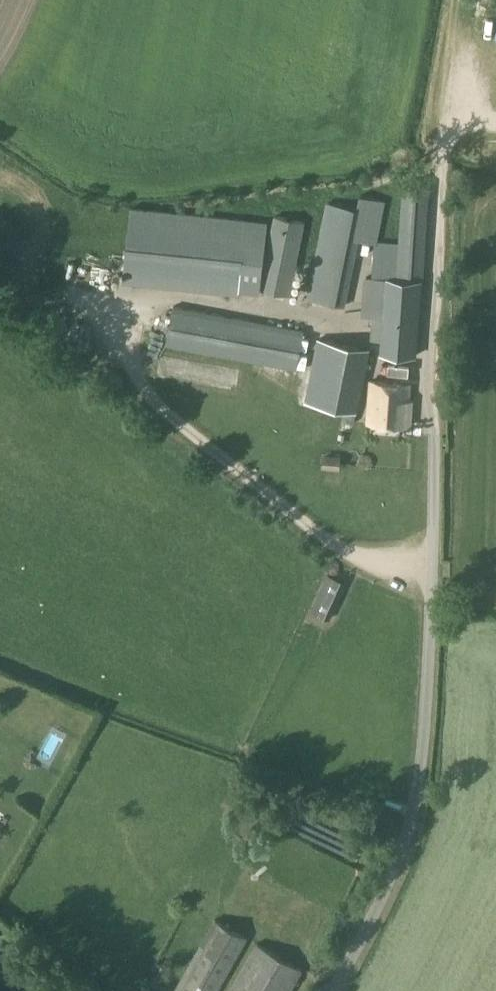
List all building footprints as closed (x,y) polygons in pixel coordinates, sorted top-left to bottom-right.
[(376,244),(375,270),(398,271),(398,279),(423,282),(430,186),(403,184),(400,246),(376,244)] [(329,203),(309,299),(346,307),(360,241),(376,244),(385,201),(361,197),(358,208),(329,203)] [(131,208),(123,284),(240,296),(243,267),(263,270),(267,270),(268,248),(269,222),(131,208)] [(263,270),(260,289),(290,295),(306,222),(274,216),(268,248),(267,270),(263,270)] [(367,277),(363,317),(373,318),(371,339),(382,341),(387,278),(367,277)] [(398,279),(387,278),(382,341),(381,353),(416,356),(423,282),(398,279)] [(174,306),(167,345),(296,369),(304,330),(174,306)] [(345,409),(358,411),(359,411),(363,388),(356,386),(364,348),(318,340),(306,402),(345,409)] [(439,344),(438,361),(451,360),(452,344),(439,344)] [(371,382),(369,422),(413,425),(414,402),(410,401),(411,385),(371,382)] [(345,409),(343,421),(356,423),(358,411),(345,409)] [(326,467),(340,468),(341,457),(326,456),(326,467)] [(329,571),(312,610),(333,619),(350,581),(329,571)] [(39,748),(57,751),(59,736),(42,733),(39,748)] [(174,990),(218,990),(248,937),(215,919),(174,990)] [(230,990),(290,990),(302,969),(257,944),(230,990)] [(157,962),(147,979),(159,986),(168,968),(157,962)]
